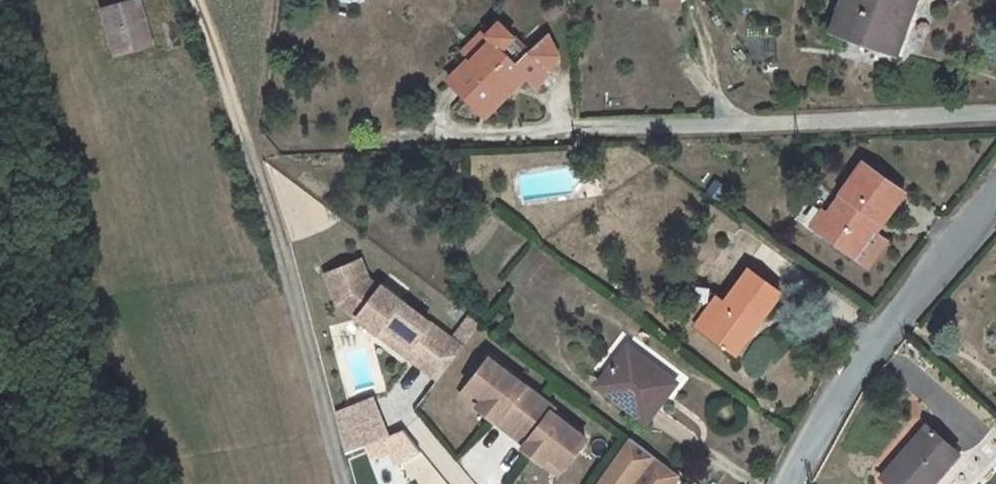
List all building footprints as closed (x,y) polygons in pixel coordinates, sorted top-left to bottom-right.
[(103,7),(117,56),(154,45),(141,0),(126,0),(103,7)] [(832,29),(894,50),(912,0),(843,0),(832,29)] [(452,84),(463,95),(485,115),(519,83),(499,64),(509,54),(506,51),(516,41),(497,23),(485,35),(491,42),(473,61),(470,59),(449,81),(452,84)] [(482,33),(464,52),(470,59),(473,61),(491,42),(485,35),(482,33)] [(506,51),(509,54),(516,61),(517,62),(528,52),(516,41),(506,51)] [(513,63),(526,76),(535,84),(548,72),(528,52),(517,62),(516,61),(513,63)] [(526,76),(513,63),(516,61),(509,54),(499,64),(519,83),(526,76)] [(822,211),(812,226),(867,265),(884,241),(874,234),(866,229),(872,220),(881,225),(903,192),(863,165),(828,215),(822,211)] [(872,220),(866,229),(874,234),(881,225),(872,220)] [(368,281),(360,261),(325,275),(338,305),(377,335),(384,326),(412,347),(408,352),(416,359),(413,363),(438,381),(462,349),(380,288),(379,290),(368,281)] [(737,354),(781,293),(746,268),(702,328),(737,354)] [(647,421),(676,383),(628,348),(599,385),(647,421)] [(553,409),(488,359),(466,387),(482,400),(476,407),(524,445),(521,448),(541,464),(547,456),(563,468),(585,439),(550,413),(553,409)] [(368,444),(386,436),(380,422),(362,430),(368,444)] [(958,455),(927,426),(882,478),(889,483),(932,483),(958,455)] [(632,483),(669,483),(677,474),(653,456),(632,483)]
